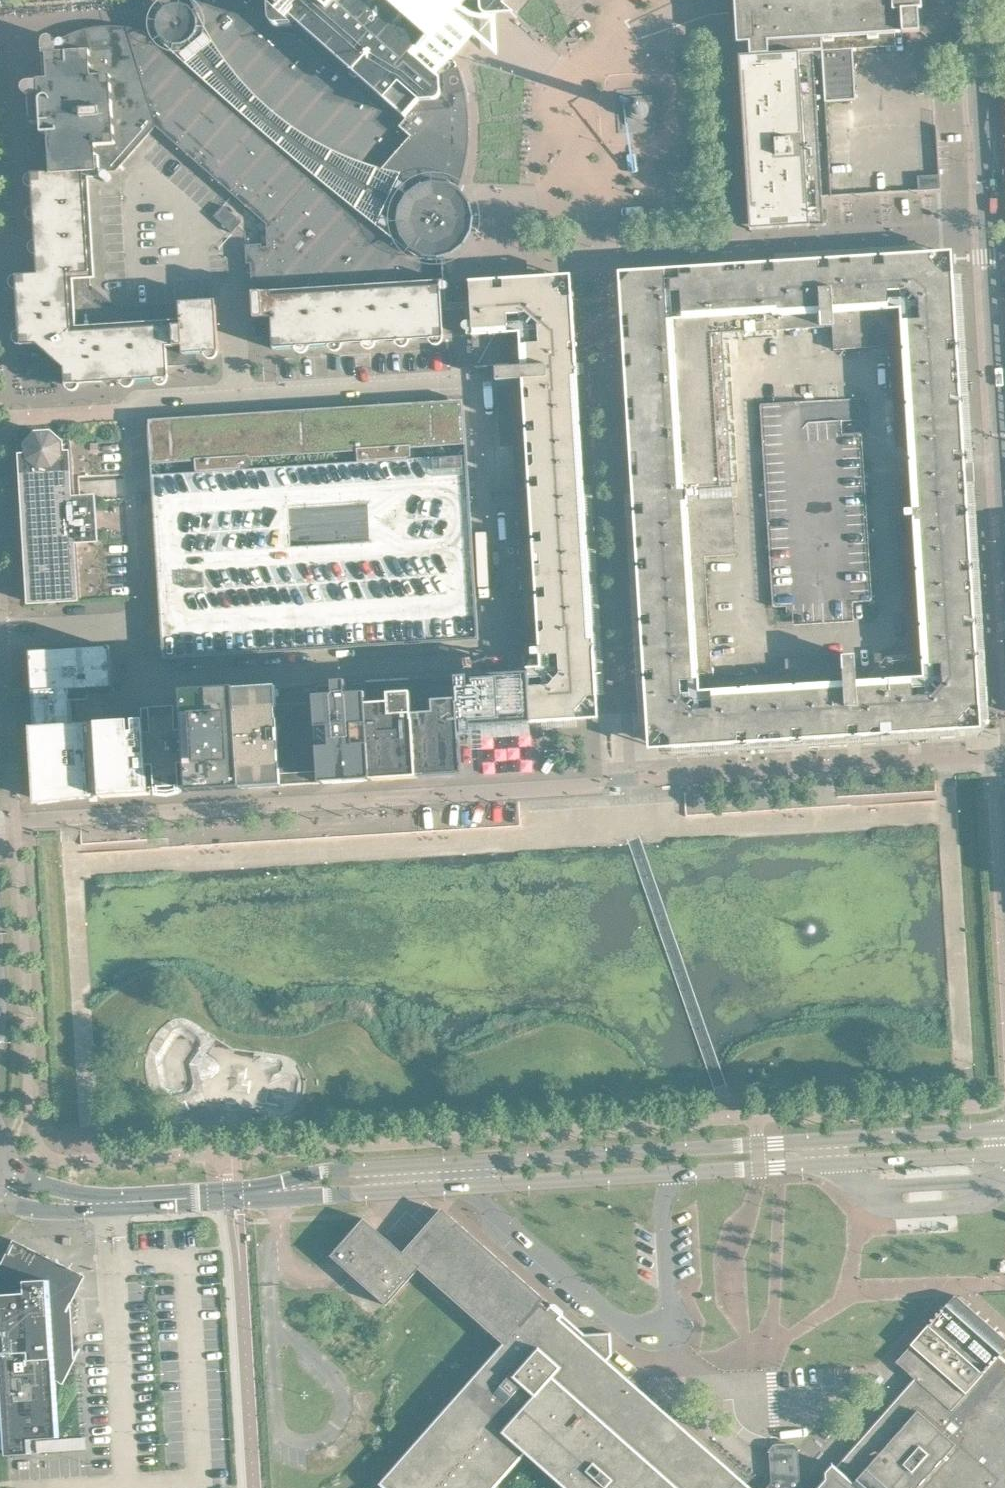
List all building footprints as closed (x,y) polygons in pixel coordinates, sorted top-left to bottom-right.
[(20,307),(23,343),(39,342),(53,354),(66,366),(68,383),(171,376),(167,324),(185,323),(187,352),(221,350),(220,341),(218,298),(189,300),(183,300),(181,300),(181,301),(120,305),(93,282),(92,268),(92,267),(90,234),(87,201),(86,171),(118,169),(122,164),(158,124),(163,129),(217,176),(235,192),(265,219),(268,222),(270,245),(264,245),(264,242),(248,243),(249,262),(253,261),(254,281),(257,329),(274,328),(275,328),(277,346),(298,345),(310,344),(321,344),(332,343),(344,342),(354,342),(365,341),(377,340),(399,339),(411,338),(432,337),(434,337),(446,336),(444,319),(442,284),(447,283),(447,280),(445,257),(443,257),(438,257),(437,247),(437,242),(438,242),(439,241),(445,239),(447,238),(450,236),(454,233),(454,232),(457,227),(458,225),(459,222),(459,217),(459,216),(458,210),(457,208),(455,205),(452,201),(451,200),(445,196),(444,195),(447,187),(450,179),(452,180),(461,182),(463,182),(463,181),(463,180),(464,179),(466,173),(468,164),(470,155),(471,145),(472,136),(472,127),(472,122),(471,118),(471,116),(471,108),(468,94),(467,88),(450,93),(451,107),(415,108),(407,116),(404,113),(403,112),(394,104),(385,96),(349,64),(331,48),(313,32),(303,24),(310,23),(291,7),(291,6),(292,5),(293,5),(293,4),(292,4),(291,4),(291,3),(292,2),(291,1),(290,0),(194,0),(199,12),(186,18),(184,16),(180,14),(176,15),(173,17),(171,21),(172,25),(173,27),(164,38),(162,37),(160,41),(150,36),(148,35),(131,29),(128,29),(110,27),(108,27),(90,29),(88,29),(71,34),(70,33),(64,36),(61,38),(60,39),(59,41),(59,42),(59,43),(60,44),(60,45),(61,46),(62,47),(63,47),(64,51),(49,52),(51,77),(41,79),(33,79),(34,92),(34,96),(32,96),(34,119),(37,119),(37,122),(43,121),(44,132),(51,131),(53,170),(34,171),(34,174),(36,205),(38,238),(41,296),(33,306),(20,307)] [(292,2),(291,3),(291,4),(292,4),(293,4),(293,5),(292,5),(291,6),(291,7),(310,23),(303,24),(313,32),(331,48),(349,64),(385,96),(394,104),(403,112),(404,113),(407,116),(415,108),(451,107),(450,93),(467,88),(465,79),(462,70),(460,71),(456,69),(459,63),(457,59),(456,60),(454,56),(454,55),(455,54),(474,32),(454,14),(455,14),(453,13),(453,12),(454,12),(455,12),(456,12),(457,12),(458,11),(459,11),(459,10),(460,10),(461,9),(461,8),(461,7),(462,7),(462,6),(462,5),(462,4),(461,3),(462,3),(464,4),(464,3),(462,1),(463,0),(294,0),(292,2)] [(482,4),(482,5),(482,6),(483,7),(483,8),(484,8),(484,9),(485,10),(486,10),(487,11),(488,11),(489,11),(490,11),(514,10),(503,0),(481,0),(482,4)] [(738,24),(739,40),(740,40),(741,54),(742,54),(742,53),(744,53),(744,54),(752,53),(753,53),(816,49),(824,49),(825,76),(827,100),(828,100),(858,98),(854,46),(844,35),(922,30),(921,7),(924,7),(924,0),(737,0),(738,24)] [(742,54),(741,54),(746,135),(752,228),(764,227),(826,223),(823,179),(821,138),(820,122),(818,91),(816,63),(816,49),(753,53),(752,53),(744,54),(744,53),(742,53),(742,54)] [(920,189),(942,187),(942,173),(940,173),(919,174),(920,188),(920,189)] [(216,214),(234,231),(244,220),(225,203),(216,214)] [(668,746),(845,735),(965,727),(982,708),(969,498),(955,267),(936,250),(832,256),(766,260),(631,269),(627,270),(621,276),(621,280),(635,499),(648,714),(649,729),(668,746)] [(528,652),(529,670),(531,697),(532,719),(532,721),(582,717),(599,698),(596,644),(585,476),(578,360),(574,290),(555,274),(471,279),(476,364),(510,362),(511,370),(498,370),(498,376),(490,376),(490,382),(498,381),(498,385),(490,386),(491,391),(499,390),(502,445),(515,444),(517,477),(530,476),(531,486),(518,487),(525,597),(512,598),(515,644),(537,643),(537,652),(528,652)] [(796,401),(768,402),(769,423),(797,422),(843,419),(842,397),(816,399),(796,400),(796,401)] [(159,572),(165,657),(481,637),(472,498),(471,483),(466,403),(150,423),(159,572)] [(95,498),(82,499),(78,499),(74,441),(63,442),(53,433),(40,434),(31,444),(20,444),(29,599),(83,596),(80,538),(98,537),(95,498)] [(831,599),(832,620),(840,620),(839,599),(831,599)] [(34,689),(35,689),(71,687),(71,688),(114,686),(112,644),(32,649),(34,677),(41,677),(42,687),(34,688),(34,689)] [(515,671),(458,675),(457,675),(460,725),(461,725),(463,724),(464,731),(473,731),(473,724),(532,721),(532,719),(531,697),(529,670),(520,671),(519,657),(514,658),(515,671)] [(368,679),(374,779),(375,779),(376,779),(376,778),(375,778),(375,776),(416,773),(417,775),(416,775),(416,776),(420,776),(419,773),(464,770),(462,741),(461,725),(460,725),(457,675),(458,675),(458,673),(368,679)] [(316,682),(322,771),(322,782),(326,782),(326,777),(334,777),(334,781),(374,779),(368,679),(346,680),(346,686),(337,687),(337,680),(316,682)] [(277,684),(279,704),(277,704),(281,774),(284,773),(322,771),(316,682),(277,684)] [(237,687),(241,781),(242,787),(244,787),(248,784),(248,786),(281,784),(281,781),(284,784),(284,773),(281,774),(277,704),(279,704),(277,684),(273,687),(273,684),(241,686),(241,689),(238,687),(237,687)] [(35,701),(37,725),(77,723),(75,699),(72,699),(71,688),(71,687),(35,689),(35,690),(37,690),(38,701),(35,701)] [(186,706),(191,785),(191,790),(193,790),(193,784),(241,781),(237,687),(185,690),(186,706)] [(147,719),(152,787),(191,785),(186,706),(146,708),(147,719)] [(99,721),(103,792),(152,789),(152,787),(147,719),(99,721)] [(37,725),(37,726),(39,726),(39,732),(40,732),(40,736),(39,736),(40,743),(41,743),(41,749),(40,749),(40,753),(41,753),(42,759),(41,759),(41,762),(42,762),(44,797),(74,795),(74,796),(77,796),(77,795),(82,794),(82,795),(89,795),(89,794),(97,793),(97,794),(100,794),(100,793),(103,793),(103,792),(99,721),(77,723),(37,725)] [(332,1254),(388,1303),(375,1318),(354,1300),(322,1337),(340,1353),(334,1360),(343,1368),(349,1361),(368,1378),(384,1359),(375,1351),(391,1333),(382,1325),(401,1303),(394,1297),(420,1267),(505,1341),(381,1482),(388,1487),(494,1487),(527,1451),(569,1487),(769,1487),(767,1486),(754,1487),(590,1342),(589,1332),(586,1332),(447,1210),(408,1254),(365,1216),(332,1254)] [(32,1437),(60,1435),(57,1378),(60,1380),(64,1382),(68,1375),(76,1359),(82,1347),(81,1346),(76,1356),(75,1348),(73,1301),(78,1290),(80,1290),(81,1290),(82,1290),(83,1289),(84,1288),(85,1286),(85,1285),(85,1284),(85,1282),(84,1281),(83,1280),(86,1273),(14,1238),(0,1266),(0,1364),(4,1366),(9,1453),(33,1451),(32,1437)] [(1001,1353),(1004,1349),(1004,1335),(958,1294),(955,1294),(944,1307),(942,1307),(942,1310),(940,1312),(939,1311),(937,1311),(938,1315),(936,1317),(932,1317),(932,1319),(933,1320),(931,1322),(929,1322),(929,1324),(897,1360),(916,1376),(837,1465),(834,1462),(826,1470),(826,1477),(821,1483),(808,1484),(804,1487),(1004,1487),(1004,1357),(1001,1353)] [(38,1438),(39,1450),(87,1447),(86,1435),(38,1438)]
